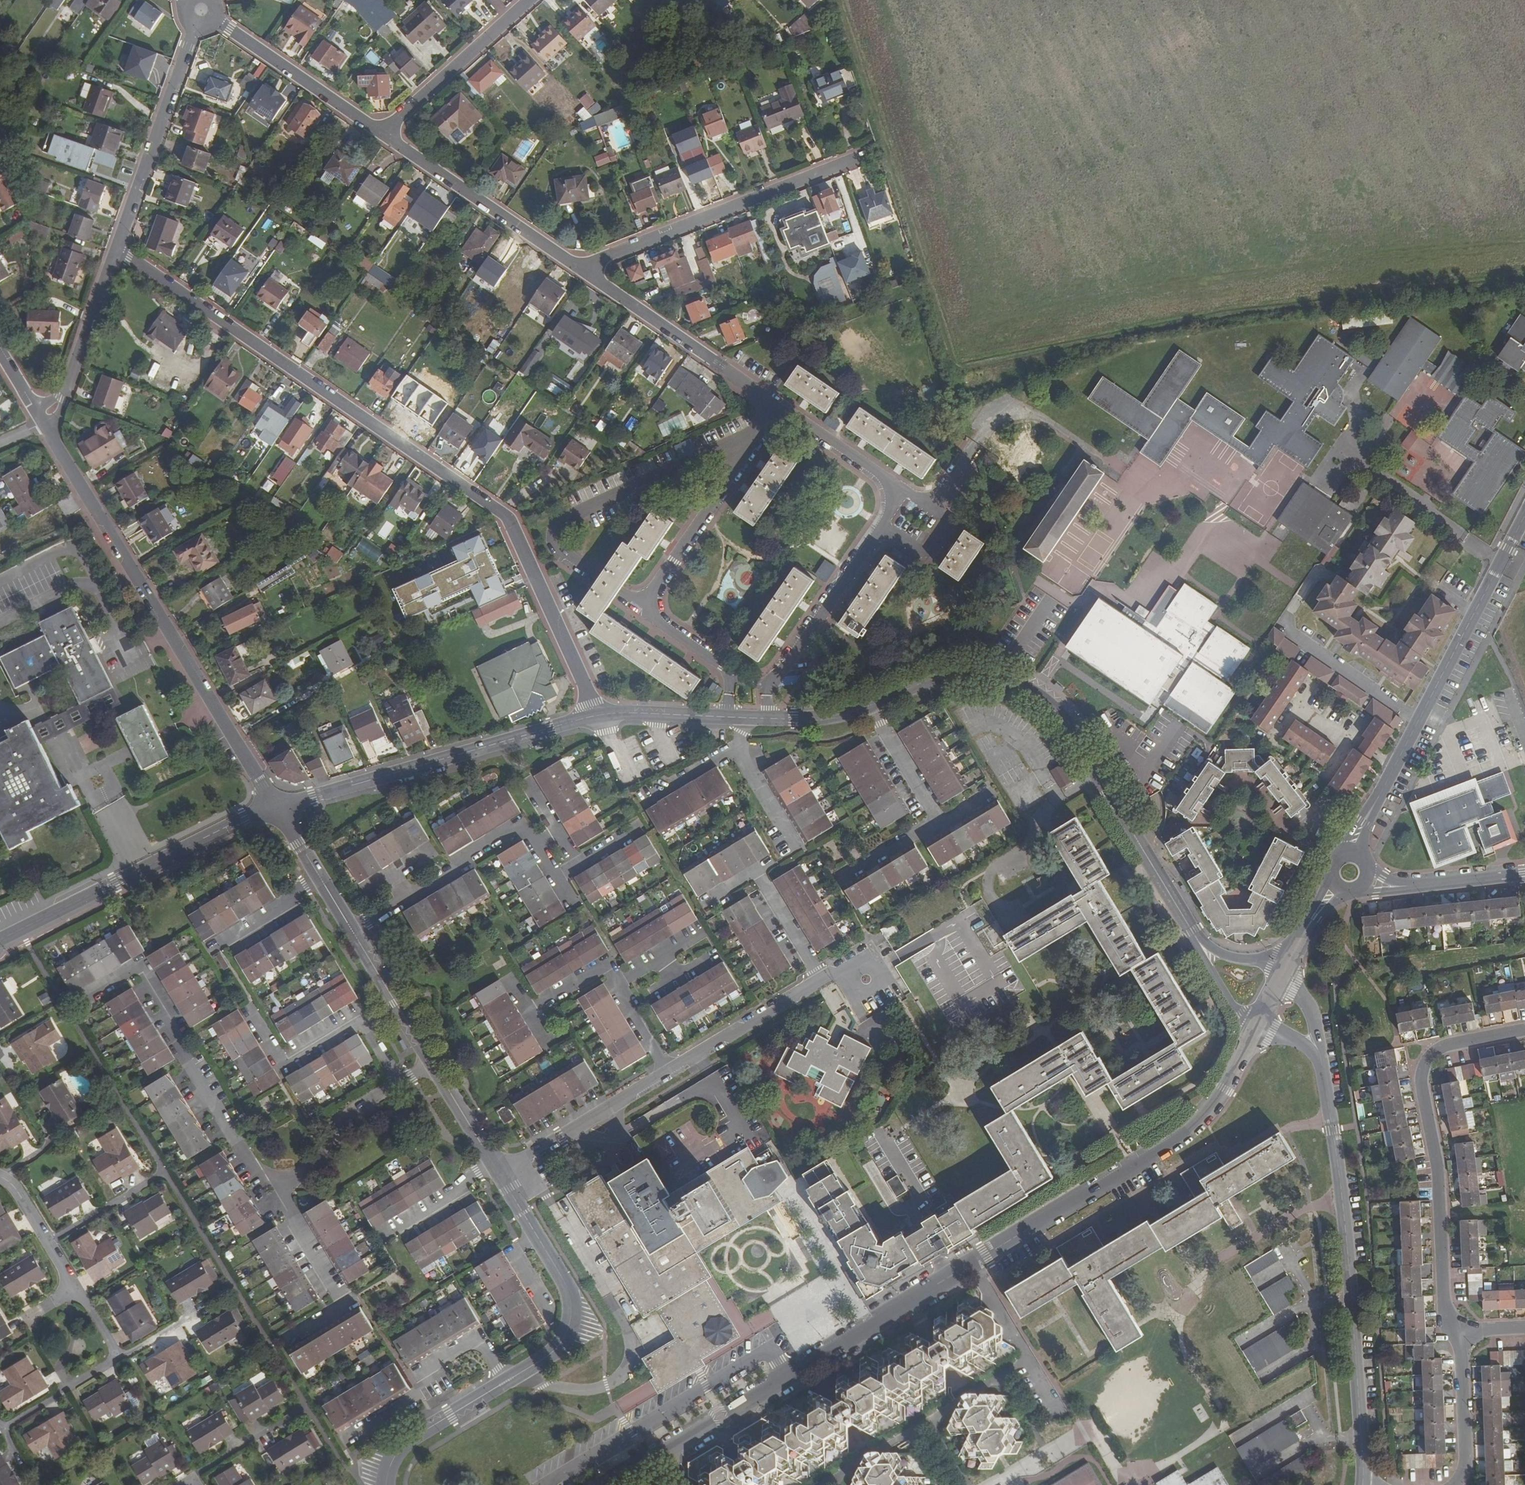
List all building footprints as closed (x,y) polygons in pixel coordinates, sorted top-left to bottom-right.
[(49,4),(57,9),(64,0),(52,0),(49,4)] [(88,0),(74,0),(70,7),(79,13),(86,4),(88,0)] [(117,0),(88,0),(86,4),(93,8),(94,7),(110,17),(121,2),(117,0)] [(381,31),(386,24),(363,0),(344,0),(349,4),(351,2),(376,30),(379,29),(381,31)] [(457,17),(465,10),(464,7),(472,0),(442,0),(457,17)] [(604,20),(617,9),(612,3),(615,0),(586,0),(604,20)] [(137,2),(125,20),(135,27),(147,9),(137,2)] [(301,5),(286,26),(299,35),(297,37),(305,43),(321,20),(301,5)] [(562,22),(565,26),(578,40),(596,25),(580,7),(562,22)] [(430,32),(428,29),(433,24),(421,12),(403,29),(414,42),(426,31),(428,34),(430,32)] [(795,36),(818,26),(807,14),(789,28),(795,36)] [(533,43),(550,61),(572,41),(556,23),(533,43)] [(386,37),(392,31),(386,24),(381,31),(386,37)] [(285,29),(297,37),(299,35),(286,26),(285,29)] [(369,39),(373,42),(379,34),(375,31),(369,39)] [(792,40),(795,46),(810,40),(808,34),(792,40)] [(313,57),(335,72),(347,55),(325,39),(313,57)] [(600,55),(609,51),(603,39),(595,43),(600,55)] [(136,43),(132,56),(122,53),(117,69),(153,80),(162,52),(136,43)] [(401,68),(403,71),(409,77),(423,65),(408,49),(395,62),(387,53),(382,57),(396,73),(401,68)] [(372,50),(367,56),(374,63),(380,58),(372,50)] [(522,61),(509,72),(525,90),(545,72),(525,51),(518,57),(522,61)] [(468,79),(465,82),(479,99),(484,94),(482,91),(502,73),(491,60),(469,80),(468,79)] [(847,67),(846,68),(852,86),(855,85),(847,67)] [(847,88),(852,86),(846,68),(816,80),(825,100),(848,90),(847,88)] [(251,73),(241,85),(250,93),(260,81),(251,73)] [(369,95),(378,95),(390,95),(390,77),(388,74),(358,74),(358,84),(369,84),(369,95)] [(211,76),(205,93),(228,101),(233,84),(211,76)] [(81,96),(88,98),(93,85),(86,82),(81,96)] [(264,84),(250,104),(273,121),(287,101),(264,84)] [(780,88),(784,98),(762,107),(770,127),(803,114),(791,84),(780,88)] [(113,92),(93,85),(88,98),(84,110),(104,117),(113,92)] [(461,92),(433,117),(448,135),(459,125),(464,131),(482,116),(461,92)] [(587,92),(580,98),(588,107),(595,101),(587,92)] [(590,108),(593,113),(603,107),(599,101),(590,108)] [(306,103),(290,126),(305,136),(321,114),(306,103)] [(189,104),(185,115),(189,117),(188,120),(185,128),(189,129),(185,139),(203,145),(215,114),(189,104)] [(594,116),(586,107),(579,113),(585,121),(594,116)] [(710,136),(728,129),(720,108),(702,115),(710,136)] [(668,111),(661,113),(663,120),(670,118),(668,111)] [(612,131),(617,149),(631,145),(624,119),(605,125),(607,133),(612,131)] [(90,146),(114,155),(123,131),(99,122),(90,146)] [(767,144),(759,124),(736,132),(745,153),(767,144)] [(21,144),(19,126),(11,127),(15,148),(21,144)] [(52,153),(55,140),(49,139),(46,152),(52,153)] [(74,157),(76,153),(82,155),(78,166),(92,171),(99,151),(79,144),(77,150),(63,145),(60,153),(74,157)] [(184,164),(205,171),(211,154),(189,147),(184,164)] [(327,170),(336,175),(349,184),(361,166),(338,150),(326,168),(327,170)] [(720,154),(708,158),(715,176),(727,171),(720,154)] [(493,172),(502,178),(505,175),(516,182),(525,169),(504,156),(493,172)] [(715,176),(708,158),(688,166),(694,183),(715,176)] [(0,204),(5,201),(10,208),(19,202),(7,182),(16,176),(6,160),(0,164),(0,204)] [(687,188),(679,167),(657,176),(665,197),(687,188)] [(505,175),(502,178),(517,188),(529,171),(525,169),(516,182),(505,175)] [(336,175),(327,170),(321,179),(330,184),(336,175)] [(657,202),(660,201),(650,175),(633,183),(636,192),(632,194),(639,211),(658,204),(657,202)] [(168,200),(188,207),(196,183),(177,176),(168,200)] [(238,182),(252,191),(256,185),(243,176),(238,182)] [(377,206),(389,189),(370,176),(358,193),(377,206)] [(560,203),(589,198),(585,176),(557,180),(560,203)] [(869,196),(867,187),(870,186),(867,176),(854,180),(860,199),(869,196)] [(32,189),(42,193),(46,194),(50,183),(36,177),(32,189)] [(97,213),(107,184),(89,178),(79,206),(97,213)] [(39,201),(42,193),(32,189),(26,187),(26,196),(39,201)] [(844,201),(843,199),(837,201),(832,188),(815,194),(822,212),(825,211),(823,208),(828,206),(830,212),(846,206),(845,204),(847,203),(846,200),(844,201)] [(869,223),(894,214),(886,191),(876,194),(876,192),(869,194),(870,197),(860,200),(869,223)] [(393,192),(381,209),(398,221),(410,204),(393,192)] [(432,222),(438,225),(447,211),(448,210),(428,196),(422,206),(425,208),(420,215),(431,223),(432,222)] [(5,211),(10,208),(5,201),(0,204),(5,211)] [(812,212),(810,210),(808,210),(806,210),(805,210),(803,210),(803,211),(799,211),(798,212),(795,213),(794,213),(793,213),(793,214),(791,214),(790,215),(788,216),(786,217),(783,219),(782,220),(781,220),(782,224),(788,222),(787,220),(792,218),(793,219),(801,217),(801,214),(806,212),(807,214),(812,212)] [(801,214),(801,217),(793,219),(792,218),(787,220),(788,222),(782,224),(793,249),(801,246),(806,248),(808,252),(831,242),(819,210),(812,212),(807,214),(806,212),(801,214)] [(456,217),(447,211),(438,225),(437,226),(441,229),(445,228),(447,226),(448,227),(456,217)] [(69,234),(87,240),(94,220),(76,214),(69,234)] [(178,221),(159,215),(148,247),(172,256),(176,245),(170,243),(178,221)] [(212,232),(233,247),(244,230),(223,215),(212,232)] [(729,229),(731,234),(738,253),(739,256),(754,251),(751,242),(758,239),(751,220),(729,229)] [(295,221),(290,227),(302,234),(306,228),(295,221)] [(476,248),(485,254),(499,234),(490,228),(485,236),(476,248)] [(476,248),(485,236),(477,231),(463,251),(479,262),(485,254),(476,248)] [(319,237),(313,233),(310,239),(322,248),(326,242),(322,239),(319,237)] [(325,234),(322,239),(326,242),(332,246),(336,241),(325,234)] [(716,261),(738,253),(731,234),(709,243),(716,261)] [(83,246),(66,241),(53,277),(73,284),(84,254),(81,253),(83,246)] [(281,241),(274,250),(280,253),(286,245),(281,241)] [(765,262),(773,259),(767,244),(760,246),(765,262)] [(793,249),(796,257),(808,252),(806,248),(801,246),(793,249)] [(868,251),(840,260),(853,301),(868,297),(862,279),(876,275),(868,251)] [(839,265),(835,254),(830,256),(831,258),(829,259),(829,262),(819,265),(819,281),(825,294),(832,298),(842,301),(846,299),(833,267),(839,265)] [(676,288),(695,280),(686,256),(665,264),(675,288),(676,288)] [(10,275),(0,259),(0,281),(10,275)] [(231,259),(214,284),(231,296),(248,271),(231,259)] [(387,268),(395,271),(399,264),(391,260),(387,268)] [(631,266),(634,281),(651,276),(647,262),(631,266)] [(717,280),(710,263),(702,266),(708,284),(717,280)] [(369,272),(384,282),(386,283),(391,277),(373,265),(369,272)] [(369,272),(365,278),(380,288),(384,282),(369,272)] [(291,292),(270,278),(258,296),(278,310),(291,292)] [(546,279),(531,301),(551,314),(566,292),(546,279)] [(679,297),(701,289),(697,279),(695,280),(676,288),(679,297)] [(694,321),(712,315),(705,299),(688,306),(694,321)] [(309,312),(308,311),(300,322),(310,330),(304,339),(311,344),(318,335),(320,336),(328,325),(326,324),(329,320),(312,308),(309,312)] [(60,339),(61,312),(29,311),(28,331),(45,331),(45,339),(60,339)] [(1521,314),(1507,335),(1512,338),(1499,357),(1519,370),(1521,367),(1524,369),(1524,317),(1521,314)] [(172,342),(177,346),(187,333),(161,315),(147,334),(154,338),(156,335),(170,346),(172,342)] [(799,325),(781,315),(780,318),(785,331),(799,325)] [(1427,359),(1442,338),(1411,317),(1368,380),(1399,401),(1421,368),(1458,393),(1473,370),(1451,355),(1441,369),(1427,359)] [(592,334),(573,321),(572,322),(565,318),(555,333),(562,337),(561,339),(580,352),(592,334)] [(738,319),(722,325),(730,344),(745,337),(738,319)] [(337,326),(334,323),(318,346),(325,351),(340,331),(336,327),(337,326)] [(622,328),(620,330),(641,346),(643,343),(622,328)] [(620,330),(607,350),(628,364),(641,346),(620,330)] [(1260,465),(1275,444),(1290,422),(1304,432),(1316,413),(1334,425),(1346,407),(1341,403),(1342,401),(1343,398),(1343,395),(1343,393),(1342,390),(1341,387),(1339,385),(1337,383),(1354,358),(1320,335),(1295,372),(1272,356),(1258,376),(1295,401),(1281,421),(1267,411),(1256,426),(1262,430),(1250,448),(1233,436),(1244,418),(1208,394),(1196,411),(1177,399),(1201,364),(1180,351),(1143,404),(1103,377),(1089,398),(1150,439),(1162,420),(1181,433),(1191,419),(1260,465)] [(335,355),(344,361),(356,343),(348,337),(345,341),(341,338),(337,344),(341,347),(335,355)] [(356,343),(344,361),(358,371),(371,353),(356,343)] [(643,368),(659,379),(673,360),(657,348),(643,368)] [(534,349),(520,370),(527,375),(542,354),(534,349)] [(154,350),(151,355),(163,362),(166,357),(154,350)] [(225,357),(207,382),(218,389),(216,392),(223,397),(239,374),(228,366),(231,361),(225,357)] [(799,364),(785,384),(827,412),(840,393),(799,364)] [(369,385),(386,397),(397,382),(396,381),(400,374),(391,368),(387,374),(380,370),(369,385)] [(115,409),(125,382),(104,374),(94,402),(115,409)] [(709,392),(711,388),(691,374),(678,392),(698,405),(696,406),(695,406),(694,406),(694,407),(693,408),(693,409),(693,410),(694,411),(695,412),(696,412),(697,412),(699,412),(709,419),(714,410),(718,413),(725,403),(709,392)] [(1430,401),(1438,407),(1449,391),(1428,377),(1423,385),(1435,394),(1430,401)] [(262,396),(256,393),(249,388),(252,383),(248,380),(235,399),(252,410),(262,396)] [(252,383),(249,388),(256,393),(260,388),(252,383)] [(409,403),(430,418),(442,401),(420,386),(409,403)] [(486,390),(482,399),(493,404),(497,395),(486,390)] [(290,398),(291,401),(293,398),(301,403),(302,402),(292,395),(290,398)] [(556,396),(554,399),(563,405),(565,402),(556,396)] [(1475,418),(1493,431),(1503,416),(1510,421),(1516,413),(1491,396),(1475,418)] [(282,431),(301,403),(293,398),(291,401),(287,407),(285,410),(279,406),(273,402),(268,409),(275,414),(265,429),(266,429),(278,437),(279,438),(283,432),(282,431)] [(663,411),(667,404),(660,400),(656,407),(663,411)] [(577,405),(572,411),(580,417),(585,410),(577,405)] [(861,407),(848,426),(923,478),(936,459),(861,407)] [(615,421),(620,413),(612,409),(608,416),(615,421)] [(440,433),(448,438),(454,442),(452,444),(459,449),(474,427),(454,413),(440,433)] [(684,414),(659,423),(664,436),(689,427),(684,414)] [(1524,454),(1524,452),(1496,432),(1481,453),(1467,444),(1477,430),(1455,414),(1439,437),(1476,461),(1454,494),(1483,515),(1524,454)] [(829,415),(825,424),(838,430),(842,421),(829,415)] [(635,416),(627,427),(633,432),(641,420),(635,416)] [(314,428),(298,417),(278,446),(288,452),(294,443),(300,448),(314,428)] [(555,443),(521,419),(506,440),(520,450),(525,444),(545,457),(555,443)] [(604,432),(609,423),(602,419),(597,428),(604,432)] [(1160,465),(1181,433),(1162,420),(1150,439),(1141,452),(1160,465)] [(345,446),(353,435),(333,421),(325,432),(324,431),(318,439),(335,451),(340,443),(345,446)] [(1290,422),(1275,444),(1308,466),(1323,445),(1304,432),(1290,422)] [(124,448),(123,448),(110,426),(109,425),(108,424),(107,424),(107,423),(106,423),(105,423),(104,423),(103,423),(102,423),(101,423),(101,424),(100,424),(100,425),(99,425),(98,426),(98,427),(98,428),(98,429),(98,430),(98,431),(99,433),(81,443),(94,465),(124,448)] [(274,442),(278,437),(266,429),(263,434),(274,442)] [(1411,450),(1420,436),(1412,430),(1403,444),(1411,450)] [(140,437),(123,448),(124,448),(129,458),(146,447),(140,437)] [(574,437),(559,458),(566,463),(568,461),(579,469),(592,450),(574,437)] [(681,458),(701,450),(696,437),(676,445),(681,458)] [(625,448),(634,454),(639,448),(630,441),(625,448)] [(345,447),(329,470),(334,474),(338,467),(350,476),(346,482),(353,487),(354,486),(370,463),(351,450),(350,451),(345,447)] [(799,460),(779,447),(735,512),(754,525),(799,460)] [(188,451),(184,457),(189,461),(194,455),(188,451)] [(194,455),(189,461),(204,471),(206,468),(203,466),(205,463),(194,455)] [(296,463),(287,456),(273,476),(282,483),(296,463)] [(382,463),(374,458),(370,463),(354,486),(379,503),(394,482),(385,476),(384,478),(376,472),(382,463)] [(1104,474),(1096,468),(1097,466),(1094,464),(1093,466),(1085,461),(1057,501),(1052,497),(1028,533),(1033,537),(1026,548),(1043,560),(1044,561),(1104,474)] [(385,465),(382,463),(376,472),(384,478),(385,476),(380,472),(385,465)] [(16,497),(37,485),(33,479),(31,480),(21,465),(3,476),(16,497)] [(116,483),(131,507),(149,497),(134,472),(116,483)] [(214,478),(225,486),(228,481),(217,474),(214,478)] [(29,518),(47,507),(37,491),(40,489),(41,491),(54,483),(50,477),(37,485),(16,497),(20,504),(14,507),(19,515),(25,511),(29,518)] [(409,478),(391,504),(398,509),(401,504),(414,513),(427,496),(419,490),(421,486),(409,478)] [(1292,531),(1320,550),(1327,555),(1353,516),(1343,509),(1330,500),(1314,490),(1288,528),(1292,531)] [(342,503),(348,496),(341,492),(336,499),(342,503)] [(681,494),(675,504),(683,510),(689,500),(681,494)] [(425,498),(416,510),(420,513),(429,501),(425,498)] [(432,526),(447,537),(463,515),(447,505),(432,526)] [(1,507),(0,508),(0,532),(11,525),(1,507)] [(140,519),(154,543),(173,532),(158,508),(140,519)] [(1403,686),(1406,680),(1417,689),(1431,668),(1420,660),(1431,644),(1437,648),(1446,633),(1443,631),(1458,610),(1435,594),(1420,615),(1417,613),(1407,627),(1410,629),(1399,645),(1388,638),(1387,639),(1376,632),(1380,626),(1366,616),(1362,622),(1352,615),(1360,603),(1354,599),(1362,588),(1369,593),(1377,582),(1383,586),(1392,572),(1387,568),(1398,551),(1403,554),(1412,553),(1407,550),(1415,538),(1410,534),(1418,523),(1397,508),(1389,520),(1385,518),(1376,532),(1378,534),(1364,555),(1361,553),(1351,568),(1354,570),(1349,579),(1341,574),(1333,585),(1330,583),(1321,597),(1323,599),(1316,610),(1342,628),(1337,636),(1347,643),(1345,646),(1359,655),(1362,652),(1384,668),(1382,671),(1403,686)] [(606,567),(626,580),(643,555),(648,559),(659,543),(664,537),(673,522),(654,509),(629,545),(624,542),(606,567)] [(965,529),(940,567),(960,580),(985,543),(965,529)] [(328,535),(323,531),(319,536),(325,540),(328,535)] [(199,572),(219,561),(203,533),(175,550),(182,562),(190,557),(199,572)] [(313,546),(316,548),(325,555),(333,560),(340,550),(325,540),(319,536),(313,546)] [(362,540),(357,550),(378,561),(383,551),(362,540)] [(402,550),(393,544),(388,551),(397,557),(402,550)] [(6,548),(8,553),(14,550),(12,545),(6,548)] [(316,548),(309,552),(315,561),(325,555),(316,548)] [(344,554),(340,550),(333,560),(338,563),(344,554)] [(481,589),(502,580),(489,550),(468,559),(481,589)] [(906,568),(887,554),(839,624),(859,637),(906,568)] [(828,577),(834,567),(825,563),(820,573),(828,577)] [(290,575),(285,567),(257,584),(262,591),(290,575)] [(626,580),(606,567),(603,572),(599,579),(594,585),(592,589),(611,602),(613,598),(619,591),(622,585),(626,580)] [(795,567),(740,647),(759,661),(815,580),(795,567)] [(215,609),(233,598),(221,578),(203,588),(215,609)] [(1214,605),(1181,582),(1163,607),(1164,607),(1153,623),(1142,616),(1136,623),(1095,594),(1061,643),(1144,701),(1155,684),(1165,691),(1164,692),(1209,723),(1231,691),(1218,681),(1224,671),(1226,672),(1244,646),(1214,625),(1213,626),(1204,619),(1214,605)] [(401,586),(397,588),(402,600),(407,598),(401,586)] [(611,602),(592,589),(578,609),(598,622),(591,632),(688,698),(701,678),(686,668),(679,663),(650,643),(643,638),(626,627),(619,622),(604,612),(611,602)] [(482,626),(492,621),(490,618),(522,603),(516,590),(475,609),(482,626)] [(490,618),(492,621),(513,611),(518,614),(519,608),(523,606),(522,603),(490,618)] [(261,619),(261,621),(268,618),(265,613),(259,615),(254,604),(225,618),(231,633),(261,619)] [(81,704),(113,688),(89,638),(73,607),(40,623),(46,635),(1,658),(17,689),(62,666),(81,704)] [(1279,647),(1277,650),(1293,661),(1300,650),(1283,638),(1285,635),(1276,629),(1269,641),(1279,647)] [(398,637),(401,643),(408,640),(406,633),(398,637)] [(394,646),(391,639),(377,647),(381,654),(394,646)] [(322,650),(334,674),(353,664),(340,641),(322,650)] [(490,665),(488,661),(483,664),(485,667),(483,668),(496,694),(492,696),(502,718),(524,708),(520,701),(529,697),(537,675),(532,667),(539,663),(530,642),(508,652),(510,656),(490,665)] [(230,684),(250,674),(236,646),(217,656),(230,684)] [(508,652),(488,661),(490,665),(510,656),(508,652)] [(1310,673),(1326,684),(1334,673),(1311,657),(1303,668),(1310,673)] [(1268,732),(1310,673),(1303,668),(1293,661),(1252,720),(1268,732)] [(520,701),(524,708),(540,700),(547,681),(539,663),(532,667),(537,675),(529,697),(520,701)] [(478,666),(492,696),(496,694),(483,668),(485,667),(483,664),(478,666)] [(1339,676),(1331,688),(1338,692),(1348,699),(1360,708),(1367,696),(1339,676)] [(276,699),(265,680),(242,694),(253,713),(276,699)] [(33,728),(42,745),(122,705),(113,688),(81,704),(33,728)] [(1342,707),(1348,699),(1338,692),(1332,700),(1342,707)] [(434,733),(423,709),(415,713),(407,694),(385,703),(394,723),(401,720),(403,726),(399,728),(407,745),(434,733)] [(1365,712),(1376,718),(1387,726),(1388,726),(1395,715),(1373,700),(1365,712)] [(348,712),(361,741),(384,731),(371,702),(348,712)] [(145,706),(119,718),(145,770),(170,757),(158,733),(145,706)] [(1394,730),(1401,719),(1395,715),(1388,726),(1394,730)] [(899,732),(906,744),(932,728),(925,717),(901,731),(899,732)] [(1382,749),(1394,730),(1388,726),(1387,726),(1376,718),(1363,737),(1366,738),(1378,747),(1382,749)] [(42,745),(33,728),(29,720),(8,730),(12,738),(0,744),(0,824),(12,849),(18,847),(33,839),(29,831),(81,805),(71,785),(63,789),(42,745)] [(1324,766),(1336,748),(1295,720),(1283,738),(1324,766)] [(914,756),(940,740),(932,728),(906,744),(914,756)] [(94,730),(78,739),(86,752),(101,744),(94,730)] [(355,758),(343,731),(324,740),(336,766),(355,758)] [(1378,747),(1366,738),(1357,751),(1369,760),(1378,747)] [(947,752),(940,740),(914,756),(921,768),(947,752)] [(846,770),(875,753),(868,741),(839,758),(846,770)] [(293,748),(270,761),(280,777),(297,783),(311,779),(293,748)] [(1213,792),(1211,791),(1220,778),(1222,779),(1226,773),(1232,773),(1232,771),(1249,770),(1249,772),(1255,772),(1259,777),(1260,776),(1271,788),(1269,790),(1277,800),(1278,800),(1289,812),(1287,813),(1291,818),(1309,803),(1273,759),(1270,761),(1264,753),(1259,756),(1254,756),(1254,749),(1225,750),(1225,756),(1221,758),(1215,766),(1208,761),(1173,808),(1192,822),(1196,816),(1195,815),(1205,802),(1206,803),(1213,792)] [(1328,786),(1347,799),(1372,762),(1369,760),(1357,751),(1354,749),(1328,786)] [(928,780),(954,764),(947,752),(921,768),(928,780)] [(846,770),(853,781),(882,765),(875,753),(846,770)] [(769,783),(797,767),(790,755),(763,770),(762,771),(769,783)] [(316,777),(328,774),(321,758),(308,763),(316,777)] [(542,780),(545,786),(568,772),(561,761),(538,775),(536,776),(539,782),(542,780)] [(1064,763),(1051,770),(1063,789),(1075,781),(1064,763)] [(928,780),(935,792),(961,776),(954,764),(928,780)] [(861,793),(889,776),(882,765),(853,781),(861,793)] [(705,774),(721,800),(733,793),(719,769),(718,767),(705,774)] [(769,783),(776,795),(804,778),(797,767),(769,783)] [(568,772),(545,786),(543,787),(547,794),(549,792),(552,798),(576,784),(568,772)] [(705,774),(693,781),(709,808),(721,800),(705,774)] [(1466,790),(1415,810),(1435,865),(1472,852),(1463,828),(1478,822),(1481,830),(1477,831),(1479,835),(1477,835),(1484,851),(1512,841),(1502,812),(1494,815),(1490,802),(1509,795),(1501,775),(1466,788),(1466,790)] [(861,793),(868,805),(896,788),(889,776),(861,793)] [(961,776),(935,792),(943,804),(968,788),(961,776)] [(784,807),(812,790),(804,778),(776,795),(784,807)] [(709,808),(693,781),(681,788),(697,815),(709,808)] [(583,796),(576,784),(552,798),(550,800),(554,805),(556,804),(559,810),(583,796)] [(1466,790),(1466,788),(1465,786),(1413,805),(1415,810),(1466,790)] [(506,787),(494,794),(508,818),(509,820),(516,815),(515,814),(520,810),(506,787)] [(681,788),(670,795),(686,822),(697,815),(681,788)] [(875,817),(903,800),(896,788),(868,805),(875,817)] [(784,807),(791,819),(819,802),(812,790),(784,807)] [(494,794),(482,801),(497,825),(498,827),(503,823),(502,822),(508,818),(494,794)] [(658,803),(674,829),(686,822),(670,795),(658,803)] [(563,815),(567,822),(590,808),(583,796),(559,810),(557,811),(560,817),(563,815)] [(875,817),(882,829),(908,813),(910,812),(903,800),(875,817)] [(986,807),(1000,830),(1011,823),(998,802),(997,800),(986,807)] [(482,801),(470,809),(485,832),(486,834),(492,830),(491,828),(497,825),(482,801)] [(819,802),(791,819),(798,831),(826,814),(819,802)] [(658,803),(646,810),(662,837),(674,829),(658,803)] [(988,837),(1000,830),(986,807),(974,814),(988,837)] [(574,834),(597,820),(590,808),(567,822),(564,823),(568,829),(570,827),(574,834)] [(485,832),(470,809),(458,816),(473,839),(474,841),(480,837),(479,835),(485,832)] [(429,838),(415,814),(403,821),(418,845),(419,847),(424,844),(423,842),(429,838)] [(834,826),(826,814),(798,831),(805,843),(808,842),(834,826)] [(988,837),(974,814),(962,822),(976,845),(988,837)] [(473,839),(458,816),(447,823),(461,846),(462,848),(468,844),(467,842),(473,839)] [(1051,833),(1062,850),(1085,836),(1088,835),(1078,817),(1051,833)] [(577,840),(581,846),(604,831),(597,820),(574,834),(571,835),(575,841),(577,840)] [(391,828),(405,852),(407,854),(413,851),(412,849),(418,845),(403,821),(391,828)] [(964,852),(976,845),(962,822),(950,829),(964,852)] [(461,846),(447,823),(435,830),(449,853),(450,855),(457,851),(455,849),(461,846)] [(763,855),(769,851),(754,827),(742,834),(757,859),(758,861),(764,857),(763,855)] [(391,828),(379,836),(393,860),(394,862),(401,858),(400,856),(405,852),(391,828)] [(1201,907),(1209,920),(1210,920),(1217,932),(1222,929),(1227,938),(1234,934),(1248,933),(1255,936),(1260,927),(1265,930),(1287,886),(1283,884),(1280,889),(1270,883),(1273,878),(1276,879),(1283,865),(1280,863),(1283,858),(1293,863),(1291,867),(1296,870),(1305,852),(1279,839),(1276,843),(1274,842),(1251,884),(1254,885),(1251,890),(1253,891),(1248,901),(1253,904),(1251,908),(1230,910),(1221,895),(1226,892),(1219,879),(1221,877),(1219,873),(1221,872),(1196,831),(1194,833),(1191,828),(1166,844),(1176,861),(1180,859),(1178,854),(1188,848),(1191,853),(1188,855),(1196,868),(1199,866),(1202,872),(1192,878),(1189,874),(1186,877),(1203,906),(1201,907)] [(950,829),(938,836),(952,859),(964,852),(950,829)] [(742,834),(730,842),(744,866),(746,868),(752,864),(751,863),(757,859),(742,834)] [(650,868),(662,861),(646,835),(641,839),(642,840),(636,844),(650,868)] [(910,975),(903,979),(952,1060),(1046,1003),(1022,962),(1090,921),(1121,974),(1132,967),(1175,1041),(1115,1076),(1101,1054),(1100,1055),(1084,1028),(993,1083),(1009,1109),(987,1122),(1013,1165),(954,1200),(956,1202),(970,1226),(1030,1190),(1029,1188),(1053,1174),(1013,1106),(1078,1066),(1092,1089),(1113,1077),(1129,1105),(1194,1065),(1181,1042),(1207,1027),(1161,950),(1149,956),(1124,913),(1137,906),(1128,890),(1130,889),(1119,870),(1111,875),(1088,835),(1085,836),(1062,850),(1086,890),(1075,896),(1074,895),(1006,935),(984,899),(896,953),(903,964),(910,975)] [(379,836),(367,843),(382,867),(383,869),(390,865),(388,863),(393,860),(379,836)] [(938,836),(927,843),(940,866),(952,859),(938,836)] [(498,856),(505,868),(528,853),(531,852),(527,846),(525,847),(522,842),(517,845),(498,856)] [(624,852),(638,875),(650,868),(636,844),(635,842),(629,846),(630,848),(624,852)] [(744,866),(730,842),(718,849),(733,873),(734,875),(739,872),(738,870),(744,866)] [(367,843),(355,850),(370,874),(371,876),(378,872),(377,870),(382,867),(367,843)] [(902,850),(916,873),(928,866),(917,849),(914,843),(902,850)] [(626,882),(638,875),(624,852),(623,849),(617,853),(619,855),(612,859),(626,882)] [(718,849),(706,856),(721,881),(722,882),(727,879),(726,877),(733,873),(718,849)] [(370,874),(355,850),(344,857),(358,882),(360,883),(366,879),(365,877),(370,874)] [(904,880),(916,873),(902,850),(890,857),(904,880)] [(512,880),(536,865),(538,864),(534,858),(532,859),(528,853),(505,868),(512,880)] [(695,863),(709,888),(710,889),(716,886),(715,884),(721,881),(706,856),(695,863)] [(626,882),(612,859),(611,857),(605,860),(606,863),(600,866),(614,889),(626,882)] [(879,864),(892,887),(904,880),(890,857),(879,864)] [(703,892),(709,888),(695,863),(683,871),(697,894),(698,897),(704,893),(703,892)] [(603,897),(614,889),(600,866),(599,864),(594,867),(595,869),(589,873),(603,897)] [(879,864),(866,872),(880,895),(892,887),(879,864)] [(512,880),(519,891),(543,877),(545,876),(541,870),(539,871),(536,865),(512,880)] [(779,884),(783,891),(806,877),(799,865),(774,880),(777,886),(779,884)] [(491,896),(476,872),(475,870),(469,874),(470,876),(465,879),(479,903),(491,896)] [(603,897),(589,873),(587,871),(581,875),(583,877),(577,880),(591,904),(603,897)] [(855,879),(869,902),(880,895),(866,872),(855,879)] [(232,880),(236,888),(252,913),(264,906),(248,880),(244,873),(232,880)] [(260,873),(248,880),(264,906),(276,898),(260,873)] [(459,882),(453,886),(467,910),(479,903),(465,879),(463,877),(457,880),(459,882)] [(526,903),(550,889),(552,887),(548,882),(546,883),(543,877),(519,891),(526,903)] [(790,903),(813,889),(806,877),(783,891),(781,892),(784,897),(786,896),(790,903)] [(843,886),(857,909),(869,902),(855,879),(843,886)] [(441,893),(456,917),(467,910),(453,886),(452,884),(445,888),(447,890),(441,893)] [(236,888),(225,895),(240,920),(252,913),(236,888)] [(526,903),(533,915),(557,901),(559,899),(555,893),(553,894),(550,889),(526,903)] [(793,908),(797,915),(820,901),(813,889),(790,903),(788,904),(792,909),(793,908)] [(444,924),(456,917),(441,893),(440,891),(433,895),(434,897),(429,900),(444,924)] [(213,902),(228,927),(240,920),(225,895),(213,902)] [(682,895),(670,902),(684,925),(686,927),(691,924),(690,922),(696,918),(695,918),(682,895)] [(1519,896),(1503,898),(1505,918),(1521,916),(1519,896)] [(723,911),(730,923),(754,909),(755,908),(751,902),(750,903),(746,897),(723,911)] [(444,924),(429,900),(428,898),(422,902),(423,904),(417,907),(432,932),(444,924)] [(1487,900),(1489,920),(1505,918),(1503,898),(1487,900)] [(1487,900),(1472,902),(1473,921),(1489,920),(1487,900)] [(541,927),(566,912),(562,905),(560,906),(557,901),(533,915),(541,927)] [(805,926),(828,913),(820,901),(797,915),(796,916),(799,921),(801,920),(805,926)] [(213,902),(201,909),(216,934),(228,927),(213,902)] [(659,909),(673,932),(674,934),(679,931),(678,929),(684,925),(670,902),(659,909)] [(1455,903),(1457,923),(1473,921),(1472,902),(1455,903)] [(1455,903),(1440,905),(1442,925),(1457,923),(1455,903)] [(1442,925),(1440,905),(1424,907),(1426,927),(1442,925)] [(432,932),(417,907),(416,906),(410,909),(411,911),(405,915),(420,939),(432,932)] [(1410,928),(1426,927),(1424,907),(1408,908),(1410,928)] [(1393,912),(1395,930),(1410,928),(1408,908),(1393,910),(1393,912)] [(216,934),(201,909),(190,916),(204,939),(205,941),(216,934)] [(659,909),(647,916),(661,939),(662,941),(668,938),(667,936),(673,932),(659,909)] [(730,923),(737,935),(761,920),(762,919),(758,913),(756,914),(754,909),(730,923)] [(840,921),(833,909),(828,913),(835,925),(840,921)] [(1395,933),(1395,930),(1393,912),(1377,914),(1377,916),(1379,934),(1395,933)] [(812,939),(835,925),(828,913),(805,926),(803,927),(806,933),(808,932),(812,939)] [(307,914),(295,921),(311,947),(323,940),(307,914)] [(635,923),(649,947),(650,949),(656,945),(655,943),(661,939),(647,916),(635,923)] [(1379,934),(1377,916),(1362,917),(1364,937),(1379,936),(1379,934)] [(737,935),(744,947),(768,932),(769,931),(765,925),(764,926),(761,920),(737,935)] [(283,928),(299,954),(311,947),(295,921),(283,928)] [(887,940),(900,932),(893,922),(880,929),(887,940)] [(635,923),(623,930),(637,954),(638,956),(644,952),(643,950),(649,947),(635,923)] [(842,936),(835,925),(812,939),(810,939),(814,945),(815,944),(819,950),(820,950),(842,936)] [(130,926),(118,933),(132,956),(133,958),(137,955),(137,954),(144,949),(130,926)] [(608,950),(593,926),(582,933),(596,957),(597,958),(601,955),(601,954),(608,950)] [(621,927),(609,934),(626,963),(632,959),(632,957),(637,954),(623,930),(621,927)] [(283,928),(271,936),(287,962),(299,954),(283,928)] [(744,947),(751,959),(775,944),(777,943),(773,937),(771,938),(768,932),(744,947)] [(132,956),(118,933),(106,940),(120,963),(121,965),(127,962),(126,960),(132,956)] [(582,933),(570,940),(584,964),(585,965),(591,962),(590,960),(596,957),(582,933)] [(287,962),(271,936),(260,943),(275,969),(287,962)] [(106,940),(94,947),(108,971),(109,973),(115,969),(114,967),(120,963),(106,940)] [(584,964),(570,940),(558,947),(572,971),(573,973),(578,970),(577,968),(584,964)] [(153,961),(157,967),(181,953),(174,941),(151,954),(148,956),(152,961),(153,961)] [(264,976),(275,969),(260,943),(248,950),(264,976)] [(751,959),(758,971),(782,956),(784,955),(780,949),(778,950),(775,944),(751,959)] [(108,971),(94,947),(82,954),(96,978),(98,980),(103,976),(102,975),(108,971)] [(566,975),(572,971),(558,947),(546,954),(561,978),(561,980),(567,976),(566,975)] [(248,950),(237,957),(236,957),(252,983),(264,976),(248,950)] [(164,979),(188,965),(181,953),(157,967),(155,968),(159,974),(161,973),(164,979)] [(96,978),(82,954),(70,962),(84,985),(86,987),(92,983),(91,981),(96,978)] [(561,978),(546,954),(534,962),(548,986),(549,987),(555,984),(554,982),(561,978)] [(758,971),(765,983),(791,968),(791,967),(787,960),(785,961),(782,956),(758,971)] [(59,968),(73,992),(74,994),(80,991),(78,989),(84,985),(70,962),(59,968)] [(534,962),(523,969),(538,994),(543,991),(542,989),(548,986),(534,962)] [(726,994),(738,987),(724,965),(723,963),(717,967),(718,968),(712,972),(726,994)] [(897,968),(903,979),(910,975),(903,964),(897,968)] [(168,985),(171,991),(195,977),(188,965),(164,979),(163,980),(166,986),(168,985)] [(701,979),(714,1001),(726,994),(712,972),(711,970),(705,974),(706,976),(701,979)] [(346,1006),(358,999),(343,974),(331,981),(346,1006)] [(179,1003),(202,988),(195,977),(171,991),(170,992),(173,998),(175,997),(179,1003)] [(695,983),(689,986),(703,1009),(714,1001),(701,979),(700,977),(694,981),(695,983)] [(346,1006),(331,981),(319,988),(334,1013),(346,1006)] [(498,981),(474,995),(481,1007),(505,993),(506,992),(503,986),(501,987),(498,981)] [(0,984),(0,1023),(2,1027),(23,1014),(3,982),(0,984)] [(683,990),(677,993),(691,1016),(703,1009),(689,986),(688,984),(682,988),(683,990)] [(1499,994),(1515,991),(1514,987),(1513,984),(1498,988),(1499,994)] [(579,999),(585,1010),(608,996),(610,995),(607,990),(605,991),(602,985),(579,999)] [(182,1009),(186,1015),(210,1001),(202,988),(179,1003),(177,1004),(181,1010),(182,1009)] [(323,1020),(334,1013),(319,988),(308,995),(323,1020)] [(134,996),(130,989),(107,1003),(114,1015),(137,1001),(139,1000),(136,995),(134,996)] [(671,997),(665,1001),(679,1023),(691,1016),(677,993),(676,991),(670,995),(671,997)] [(1499,994),(1502,1011),(1518,1008),(1515,993),(1515,991),(1499,994)] [(1524,1009),(1524,991),(1515,993),(1518,1008),(1519,1010),(1524,1009)] [(505,993),(481,1007),(488,1019),(512,1005),(514,1003),(510,998),(508,999),(505,993)] [(1487,1014),(1502,1011),(1499,994),(1484,997),(1487,1014)] [(323,1020),(308,995),(296,1002),(311,1027),(323,1020)] [(593,1022),(616,1008),(618,1007),(614,1002),(612,1003),(608,996),(585,1010),(593,1022)] [(653,1008),(667,1031),(679,1023),(665,1001),(664,999),(659,1002),(660,1004),(653,1008)] [(137,1001),(114,1015),(121,1027),(145,1013),(147,1012),(143,1006),(141,1007),(137,1001)] [(210,1001),(186,1015),(184,1016),(188,1021),(189,1020),(193,1027),(217,1012),(210,1001)] [(296,1002),(284,1010),(299,1034),(311,1027),(296,1002)] [(1472,1003),(1456,1006),(1459,1023),(1475,1020),(1472,1003)] [(488,1019),(495,1031),(519,1017),(521,1015),(517,1009),(515,1010),(512,1005),(488,1019)] [(1459,1023),(1456,1006),(1441,1009),(1444,1026),(1459,1023)] [(1411,1011),(1415,1030),(1431,1027),(1427,1007),(1411,1011)] [(593,1022),(600,1034),(623,1020),(625,1019),(621,1013),(619,1015),(616,1008),(593,1022)] [(213,1025),(221,1037),(245,1022),(238,1010),(213,1025)] [(284,1010),(272,1017),(287,1041),(288,1041),(299,1034),(284,1010)] [(1399,1033),(1415,1030),(1411,1011),(1395,1014),(1399,1033)] [(121,1027),(128,1039),(152,1025),(154,1023),(150,1018),(148,1019),(145,1013),(121,1027)] [(519,1017),(495,1031),(502,1043),(526,1028),(528,1027),(524,1021),(522,1022),(519,1017)] [(51,1020),(44,1025),(47,1030),(55,1026),(51,1020)] [(600,1034),(607,1046),(630,1032),(632,1031),(629,1026),(627,1027),(623,1020),(600,1034)] [(221,1037),(228,1048),(253,1033),(245,1022),(221,1037)] [(13,1044),(20,1057),(24,1055),(27,1061),(34,1073),(56,1059),(49,1046),(62,1038),(55,1026),(47,1030),(44,1025),(36,1030),(38,1032),(27,1039),(26,1036),(13,1044)] [(128,1039),(136,1051),(159,1037),(161,1035),(158,1030),(155,1031),(152,1025),(128,1039)] [(822,1086),(817,1097),(840,1109),(854,1082),(846,1078),(849,1072),(856,1076),(870,1049),(844,1035),(834,1054),(824,1049),(830,1037),(826,1036),(828,1031),(819,1027),(816,1035),(812,1033),(809,1040),(805,1039),(801,1046),(797,1044),(794,1052),(786,1048),(773,1075),(796,1086),(801,1076),(822,1086)] [(526,1028),(502,1043),(509,1055),(533,1040),(535,1039),(532,1033),(530,1035),(526,1028)] [(38,1032),(36,1030),(26,1036),(27,1039),(38,1032)] [(607,1046),(614,1058),(637,1044),(639,1043),(635,1037),(633,1038),(630,1032),(607,1046)] [(228,1048),(235,1061),(260,1045),(253,1033),(228,1048)] [(346,1041),(361,1067),(373,1060),(358,1034),(346,1041)] [(143,1063),(166,1048),(168,1047),(165,1042),(163,1043),(159,1037),(136,1051),(143,1063)] [(513,1069),(542,1051),(539,1045),(537,1047),(533,1040),(509,1055),(505,1057),(513,1069)] [(349,1074),(361,1067),(346,1041),(334,1049),(349,1074)] [(637,1044),(614,1058),(622,1070),(646,1055),(643,1049),(641,1050),(637,1044)] [(242,1072),(267,1057),(260,1045),(235,1061),(242,1072)] [(143,1063),(150,1075),(176,1059),(172,1054),(170,1055),(166,1048),(143,1063)] [(322,1056),(337,1081),(349,1074),(334,1049),(322,1056)] [(1395,1049),(1375,1053),(1378,1069),(1396,1066),(1398,1065),(1395,1049)] [(1514,1070),(1524,1068),(1524,1051),(1511,1053),(1514,1070)] [(1514,1070),(1511,1053),(1496,1056),(1499,1073),(1514,1070)] [(322,1056),(310,1063),(326,1088),(337,1081),(322,1056)] [(1483,1076),(1499,1073),(1496,1056),(1480,1060),(1480,1063),(1483,1076)] [(242,1072),(249,1084),(274,1069),(267,1057),(242,1072)] [(583,1057),(571,1064),(586,1089),(587,1091),(593,1087),(592,1085),(598,1082),(583,1057)] [(310,1063),(299,1070),(314,1095),(326,1088),(310,1063)] [(679,1104),(630,1134),(648,1162),(653,1171),(649,1173),(682,1226),(672,1232),(687,1257),(695,1252),(699,1250),(698,1248),(697,1245),(774,1199),(769,1191),(785,1177),(773,1157),(753,1164),(749,1156),(770,1144),(721,1063),(673,1092),(679,1104)] [(1480,1063),(1474,1064),(1476,1077),(1483,1076),(1480,1063)] [(571,1064),(559,1071),(574,1096),(575,1098),(581,1095),(580,1093),(586,1089),(571,1064)] [(1476,1077),(1474,1064),(1468,1066),(1470,1079),(1476,1077)] [(1379,1084),(1399,1081),(1396,1066),(1378,1069),(1376,1069),(1379,1084)] [(1464,1080),(1470,1079),(1468,1066),(1461,1067),(1464,1080)] [(1464,1080),(1461,1067),(1454,1068),(1457,1081),(1459,1081),(1464,1080)] [(1450,1083),(1457,1081),(1454,1068),(1447,1070),(1450,1083)] [(274,1069),(249,1084),(256,1096),(279,1082),(281,1081),(274,1069)] [(314,1095),(299,1070),(287,1077),(289,1080),(302,1103),(314,1095)] [(1499,1073),(1500,1080),(1515,1077),(1514,1070),(1499,1073)] [(574,1096),(559,1071),(547,1078),(562,1103),(563,1105),(570,1101),(569,1099),(574,1096)] [(147,1086),(154,1098),(174,1086),(176,1085),(166,1075),(147,1086)] [(562,1103),(547,1078),(535,1086),(550,1110),(552,1112),(557,1109),(556,1107),(562,1103)] [(61,1124),(82,1112),(62,1079),(42,1092),(61,1124)] [(1402,1096),(1399,1081),(1379,1084),(1382,1100),(1402,1096)] [(1442,1084),(1445,1100),(1462,1096),(1459,1081),(1457,1081),(1450,1083),(1442,1084)] [(174,1086),(154,1098),(161,1110),(180,1098),(183,1096),(174,1086)] [(535,1086),(523,1093),(538,1117),(540,1119),(545,1116),(544,1114),(550,1110),(535,1086)] [(115,1095),(110,1088),(104,1092),(108,1099),(115,1095)] [(523,1093),(512,1100),(513,1102),(528,1127),(533,1123),(532,1121),(538,1117),(523,1093)] [(112,1106),(119,1102),(115,1095),(108,1099),(112,1106)] [(1385,1116),(1405,1112),(1402,1096),(1382,1100),(1385,1116)] [(1445,1100),(1448,1115),(1465,1112),(1465,1109),(1463,1099),(1462,1096),(1445,1100)] [(1463,1099),(1465,1109),(1473,1107),(1471,1097),(1463,1099)] [(6,1098),(1,1101),(6,1108),(10,1106),(6,1098)] [(180,1098),(161,1110),(168,1122),(188,1110),(190,1109),(180,1098)] [(16,1145),(29,1137),(21,1124),(19,1126),(13,1116),(15,1114),(10,1106),(6,1108),(1,1101),(0,1102),(0,1151),(10,1145),(15,1142),(16,1145)] [(515,1118),(507,1105),(495,1112),(503,1125),(515,1118)] [(188,1110),(168,1122),(175,1134),(195,1122),(198,1121),(188,1110)] [(1408,1127),(1405,1112),(1385,1116),(1388,1131),(1390,1131),(1408,1127)] [(1469,1129),(1467,1119),(1465,1112),(1448,1115),(1451,1132),(1469,1129)] [(21,1124),(15,1114),(13,1116),(19,1126),(21,1124)] [(175,1134),(183,1146),(202,1134),(205,1132),(195,1122),(175,1134)] [(1390,1131),(1393,1146),(1413,1142),(1410,1127),(1408,1127),(1390,1131)] [(117,1139),(121,1137),(117,1129),(112,1132),(117,1139)] [(108,1183),(121,1176),(125,1173),(127,1175),(140,1168),(132,1155),(130,1157),(123,1146),(126,1144),(121,1137),(117,1139),(112,1132),(99,1139),(107,1153),(95,1160),(108,1183)] [(1292,1159),(1277,1133),(1225,1164),(1217,1152),(1182,1173),(1197,1197),(1160,1219),(1154,1222),(1167,1244),(1170,1248),(1176,1244),(1223,1216),(1231,1229),(1244,1221),(1229,1197),(1292,1159)] [(202,1134),(183,1146),(190,1158),(212,1144),(202,1134)] [(628,1135),(646,1164),(648,1162),(630,1134),(628,1135)] [(1396,1162),(1416,1158),(1413,1142),(1393,1146),(1396,1162)] [(1455,1144),(1457,1159),(1476,1158),(1474,1142),(1455,1144)] [(132,1155),(126,1144),(123,1146),(130,1157),(132,1155)] [(201,1164),(208,1176),(228,1164),(231,1163),(220,1152),(201,1164)] [(860,1298),(865,1294),(873,1296),(884,1289),(883,1285),(902,1273),(900,1271),(920,1260),(923,1265),(934,1258),(941,1254),(944,1255),(946,1255),(948,1254),(949,1252),(949,1249),(975,1234),(970,1226),(956,1202),(936,1214),(935,1212),(922,1220),(923,1222),(915,1227),(904,1234),(900,1228),(883,1239),(883,1242),(876,1241),(877,1237),(866,1220),(864,1221),(853,1202),(855,1201),(848,1188),(844,1189),(825,1157),(803,1171),(804,1174),(812,1187),(806,1190),(821,1215),(821,1216),(825,1223),(826,1223),(837,1241),(840,1240),(852,1259),(849,1261),(853,1268),(845,1272),(860,1298)] [(1476,1158),(1457,1159),(1459,1176),(1477,1173),(1476,1158)] [(430,1160),(419,1167),(434,1192),(444,1186),(446,1185),(430,1160)] [(653,1171),(648,1162),(646,1164),(649,1169),(645,1171),(655,1187),(652,1189),(639,1168),(608,1186),(627,1218),(640,1210),(658,1240),(672,1232),(682,1226),(649,1173),(653,1171)] [(208,1176),(215,1188),(235,1176),(238,1174),(228,1164),(208,1176)] [(597,1236),(627,1218),(608,1186),(639,1168),(637,1166),(604,1186),(596,1173),(568,1190),(571,1193),(597,1236)] [(419,1167),(407,1174),(422,1199),(434,1192),(419,1167)] [(392,1176),(395,1181),(410,1206),(422,1199),(407,1174),(404,1169),(392,1176)] [(906,1189),(896,1173),(885,1180),(895,1196),(906,1189)] [(1459,1176),(1461,1191),(1479,1189),(1477,1173),(1459,1176)] [(235,1176),(215,1188),(222,1200),(242,1188),(245,1186),(235,1176)] [(90,1198),(77,1178),(45,1197),(57,1217),(90,1198)] [(410,1206),(395,1181),(383,1188),(398,1214),(410,1206)] [(242,1188),(222,1200),(230,1212),(249,1200),(252,1198),(242,1188)] [(387,1221),(398,1214),(383,1188),(371,1196),(387,1221)] [(1461,1191),(1463,1207),(1481,1205),(1479,1189),(1461,1191)] [(160,1194),(145,1203),(141,1205),(140,1203),(126,1212),(141,1238),(156,1229),(153,1223),(156,1221),(171,1212),(160,1194)] [(371,1196),(360,1202),(374,1225),(375,1228),(387,1221),(371,1196)] [(259,1210),(249,1200),(230,1212),(237,1223),(257,1211),(259,1210)] [(311,1224),(333,1211),(326,1200),(304,1213),(304,1214),(311,1224)] [(481,1234),(493,1227),(477,1201),(465,1208),(481,1234)] [(1401,1218),(1421,1217),(1420,1201),(1400,1202),(1401,1218)] [(10,1216),(9,1217),(6,1213),(0,1203),(0,1241),(18,1230),(10,1216)] [(465,1208),(454,1215),(469,1241),(481,1234),(465,1208)] [(702,1282),(687,1257),(672,1232),(658,1240),(640,1210),(627,1218),(597,1236),(643,1313),(657,1305),(658,1307),(662,1304),(681,1338),(650,1357),(647,1358),(660,1381),(694,1359),(691,1354),(703,1347),(702,1345),(713,1339),(720,1341),(728,1336),(731,1327),(726,1318),(716,1316),(708,1320),(708,1327),(697,1333),(690,1322),(703,1314),(695,1302),(699,1300),(692,1288),(702,1282)] [(257,1211),(237,1223),(244,1236),(264,1223),(267,1222),(265,1219),(257,1211)] [(340,1223),(333,1211),(311,1224),(318,1236),(340,1223)] [(442,1223),(457,1248),(469,1241),(454,1215),(442,1223)] [(1113,1338),(1120,1349),(1146,1334),(1139,1323),(1112,1277),(1167,1244),(1154,1222),(1151,1217),(1106,1244),(1094,1225),(1060,1246),(1064,1252),(1008,1286),(1024,1312),(1080,1279),(1085,1288),(1084,1289),(1113,1338)] [(1401,1218),(1401,1234),(1421,1233),(1421,1217),(1401,1218)] [(1460,1221),(1461,1237),(1479,1236),(1478,1220),(1460,1221)] [(318,1236),(325,1248),(348,1235),(340,1223),(318,1236)] [(442,1223),(430,1229),(445,1255),(457,1248),(442,1223)] [(254,1239),(262,1252),(281,1240),(283,1238),(273,1228),(254,1239)] [(445,1255),(430,1229),(418,1237),(433,1262),(445,1255)] [(96,1281),(109,1273),(107,1271),(111,1268),(124,1260),(110,1238),(97,1245),(89,1232),(77,1240),(81,1247),(77,1250),(82,1258),(85,1257),(91,1266),(88,1268),(96,1281)] [(1401,1234),(1402,1249),(1422,1248),(1421,1233),(1401,1234)] [(348,1235),(325,1248),(333,1261),(355,1247),(348,1235)] [(1461,1237),(1461,1252),(1479,1252),(1479,1236),(1461,1237)] [(433,1262),(418,1237),(406,1244),(422,1269),(433,1262)] [(81,1247),(77,1240),(72,1243),(77,1250),(81,1247)] [(269,1263),(288,1252),(290,1250),(281,1240),(262,1252),(269,1263)] [(362,1258),(355,1247),(333,1261),(340,1272),(362,1258)] [(1402,1249),(1403,1266),(1421,1265),(1423,1265),(1422,1248),(1402,1249)] [(687,1257),(702,1282),(710,1277),(714,1275),(699,1250),(695,1252),(687,1257)] [(510,1263),(503,1251),(475,1268),(483,1279),(510,1263)] [(298,1262),(288,1252),(269,1263),(276,1275),(295,1264),(298,1262)] [(1468,1268),(1480,1268),(1479,1252),(1461,1252),(1462,1269),(1468,1268)] [(1250,1484),(1262,1484),(1312,1455),(1284,1409),(1287,1408),(1293,1418),(1305,1411),(1298,1400),(1315,1390),(1306,1361),(1272,1339),(1283,1332),(1262,1297),(1274,1290),(1251,1253),(1172,1300),(1243,1417),(1218,1432),(1250,1484)] [(1257,1261),(1261,1268),(1278,1260),(1275,1253),(1257,1261)] [(12,1295),(45,1275),(33,1255),(0,1275),(12,1295)] [(82,1258),(88,1268),(91,1266),(85,1257),(82,1258)] [(347,1284),(350,1283),(370,1270),(362,1258),(340,1272),(347,1284)] [(179,1303),(212,1284),(200,1263),(168,1283),(179,1303)] [(510,1263),(483,1279),(490,1291),(517,1274),(510,1263)] [(283,1287),(303,1275),(305,1274),(295,1264),(276,1275),(283,1287)] [(1401,1266),(1402,1281),(1422,1280),(1421,1265),(1403,1266),(1401,1266)] [(490,1291),(497,1303),(524,1286),(517,1274),(490,1291)] [(283,1287),(290,1299),(310,1287),(312,1286),(303,1275),(283,1287)] [(1422,1280),(1402,1281),(1402,1297),(1404,1297),(1423,1296),(1422,1280)] [(497,1303),(504,1314),(531,1298),(524,1286),(497,1303)] [(290,1299),(297,1311),(317,1299),(320,1298),(319,1296),(310,1287),(290,1299)] [(153,1318),(144,1304),(138,1308),(136,1305),(127,1289),(108,1301),(118,1316),(120,1319),(118,1320),(127,1334),(153,1318)] [(1515,1309),(1514,1290),(1499,1291),(1500,1310),(1515,1309)] [(1524,1309),(1524,1290),(1514,1290),(1515,1309),(1524,1309)] [(1483,1310),(1500,1310),(1499,1291),(1483,1292),(1483,1294),(1483,1302),(1483,1310)] [(1423,1296),(1404,1297),(1405,1313),(1425,1312),(1424,1296),(1423,1296)] [(465,1297),(453,1304),(469,1331),(481,1323),(465,1297)] [(504,1314),(511,1326),(539,1310),(531,1298),(504,1314)] [(756,1483),(761,1483),(761,1484),(779,1484),(779,1478),(784,1475),(796,1481),(803,1477),(802,1463),(808,1460),(820,1465),(826,1462),(825,1448),(831,1445),(843,1451),(848,1448),(848,1440),(843,1438),(850,1432),(858,1427),(870,1434),(876,1430),(876,1417),(882,1413),(894,1419),(899,1416),(899,1401),(904,1398),(917,1405),(923,1401),(923,1387),(928,1384),(940,1390),(946,1387),(945,1367),(949,1364),(968,1372),(973,1369),(973,1355),(979,1352),(991,1358),(997,1355),(997,1341),(1003,1337),(1002,1323),(996,1321),(993,1316),(993,1310),(981,1304),(975,1307),(962,1301),(956,1304),(957,1318),(951,1322),(940,1315),(934,1319),(934,1339),(930,1342),(912,1333),(906,1336),(906,1350),(901,1353),(889,1347),(883,1351),(883,1365),(877,1368),(865,1362),(859,1366),(860,1379),(854,1382),(843,1376),(836,1380),(837,1400),(832,1403),(816,1394),(809,1398),(809,1411),(803,1415),(791,1409),(786,1412),(786,1426),(780,1429),(762,1419),(733,1437),(733,1445),(740,1448),(739,1455),(740,1461),(735,1464),(723,1458),(723,1450),(717,1447),(689,1465),(688,1472),(695,1476),(694,1482),(700,1484),(756,1484),(756,1483)] [(469,1331),(453,1304),(441,1312),(457,1338),(469,1331)] [(360,1306),(350,1315),(362,1336),(374,1329),(362,1308),(360,1306)] [(511,1326),(519,1338),(543,1324),(546,1322),(539,1310),(511,1326)] [(429,1319),(445,1345),(457,1338),(441,1312),(429,1319)] [(1425,1312),(1405,1313),(1406,1329),(1426,1328),(1425,1312)] [(197,1332),(209,1353),(242,1333),(230,1313),(197,1332)] [(11,1333),(0,1314),(0,1339),(11,1333)] [(338,1322),(350,1343),(362,1336),(350,1315),(349,1314),(338,1322)] [(433,1353),(445,1345),(429,1319),(417,1326),(433,1353)] [(337,1320),(326,1330),(338,1350),(350,1343),(338,1322),(337,1320)] [(405,1333),(422,1360),(433,1353),(417,1326),(405,1333)] [(338,1350),(326,1330),(325,1328),(315,1338),(327,1357),(338,1350)] [(1426,1328),(1406,1329),(1406,1345),(1414,1344),(1426,1344),(1426,1328)] [(410,1367),(422,1360),(405,1333),(394,1340),(409,1364),(410,1367)] [(315,1365),(327,1357),(315,1338),(313,1335),(303,1344),(315,1365)] [(373,1347),(380,1342),(376,1337),(369,1342),(373,1347)] [(315,1365),(303,1344),(301,1342),(291,1351),(303,1372),(315,1365)] [(158,1359),(156,1356),(148,1361),(151,1366),(144,1371),(151,1383),(165,1375),(172,1388),(195,1374),(187,1362),(184,1357),(187,1355),(180,1343),(167,1350),(168,1353),(158,1359)] [(1426,1344),(1414,1344),(1415,1360),(1422,1360),(1435,1359),(1434,1343),(1426,1344)] [(167,1350),(156,1356),(158,1359),(168,1353),(167,1350)] [(363,1361),(372,1356),(369,1350),(360,1356),(363,1361)] [(26,1400),(24,1398),(34,1392),(36,1394),(49,1387),(41,1374),(38,1375),(36,1371),(28,1358),(6,1372),(13,1385),(0,1393),(7,1405),(15,1400),(18,1405),(26,1400)] [(1435,1359),(1422,1360),(1423,1375),(1443,1374),(1442,1359),(1435,1359)] [(151,1366),(148,1361),(141,1366),(144,1371),(151,1366)] [(395,1363),(383,1370),(399,1396),(411,1389),(409,1387),(395,1363)] [(1497,1366),(1491,1366),(1482,1367),(1482,1383),(1501,1382),(1500,1366),(1497,1366)] [(399,1396),(383,1370),(371,1377),(387,1404),(399,1396)] [(1443,1390),(1443,1374),(1423,1375),(1423,1391),(1443,1390)] [(375,1411),(387,1404),(371,1377),(359,1384),(375,1411)] [(95,1419),(110,1410),(113,1408),(117,1415),(132,1406),(116,1380),(102,1388),(103,1390),(99,1393),(84,1401),(95,1419)] [(209,1395),(221,1389),(217,1382),(205,1388),(209,1395)] [(265,1411),(269,1409),(283,1400),(273,1382),(258,1391),(255,1393),(251,1387),(236,1396),(252,1421),(266,1413),(265,1411)] [(1482,1383),(1483,1399),(1501,1398),(1501,1382),(1482,1383)] [(347,1391),(363,1418),(375,1411),(359,1384),(347,1391)] [(1443,1390),(1423,1391),(1424,1407),(1444,1406),(1443,1390)] [(347,1391),(335,1399),(351,1425),(363,1418),(347,1391)] [(24,1398),(26,1400),(36,1394),(34,1392),(24,1398)] [(1014,1437),(1020,1424),(1017,1419),(1003,1419),(1000,1414),(1006,1402),(1002,1396),(982,1396),(980,1399),(978,1396),(968,1396),(964,1399),(959,1409),(960,1412),(957,1412),(947,1430),(951,1436),(965,1436),(968,1440),(962,1453),(966,1459),(979,1458),(983,1463),(979,1470),(994,1469),(1000,1457),(1005,1454),(1017,1454),(1024,1442),(1017,1442),(1014,1437)] [(1501,1398),(1502,1406),(1510,1406),(1510,1397),(1501,1398)] [(1483,1399),(1484,1414),(1502,1413),(1502,1406),(1501,1398),(1483,1399)] [(324,1406),(338,1429),(340,1432),(351,1425),(335,1399),(324,1406)] [(15,1400),(7,1405),(10,1410),(18,1405),(15,1400)] [(1444,1406),(1424,1407),(1425,1423),(1445,1422),(1444,1406)] [(42,1429),(41,1426),(33,1431),(36,1436),(28,1440),(35,1453),(49,1445),(56,1458),(79,1444),(72,1432),(69,1427),(72,1426),(64,1412),(51,1420),(53,1423),(42,1429)] [(200,1453),(233,1432),(221,1413),(188,1433),(200,1453)] [(1484,1414),(1484,1429),(1503,1429),(1502,1413),(1484,1414)] [(20,1424),(24,1433),(39,1426),(35,1417),(20,1424)] [(51,1420),(41,1426),(42,1429),(53,1423),(51,1420)] [(1425,1423),(1426,1439),(1445,1437),(1445,1422),(1425,1423)] [(1485,1446),(1504,1445),(1503,1440),(1509,1439),(1509,1430),(1503,1431),(1503,1429),(1484,1429),(1485,1446)] [(302,1430),(269,1450),(281,1470),(314,1450),(302,1430)] [(25,1435),(28,1440),(36,1436),(33,1431),(25,1435)] [(1445,1437),(1426,1439),(1426,1455),(1428,1454),(1435,1454),(1443,1454),(1446,1453),(1445,1437)] [(152,1455),(148,1457),(134,1466),(145,1484),(159,1475),(164,1472),(165,1474),(178,1466),(163,1440),(149,1449),(152,1455)] [(1485,1446),(1486,1461),(1504,1461),(1504,1445),(1485,1446)] [(1443,1454),(1435,1454),(1435,1467),(1443,1467),(1443,1454)] [(0,1456),(0,1484),(19,1484),(1,1455),(0,1456)] [(924,1484),(920,1478),(906,1478),(903,1472),(909,1461),(905,1455),(884,1455),(882,1458),(880,1455),(873,1456),(866,1460),(861,1468),(863,1471),(860,1471),(852,1484),(923,1484),(924,1484)] [(1089,1460),(1047,1484),(1104,1484),(1089,1460)] [(1486,1461),(1486,1478),(1505,1477),(1504,1461),(1486,1461)] [(242,1481),(234,1467),(216,1478),(220,1484),(245,1484),(242,1481)] [(1174,1470),(1154,1482),(1156,1484),(1183,1484),(1174,1470)] [(1192,1484),(1227,1484),(1218,1470),(1192,1484)] [(1505,1477),(1486,1478),(1487,1484),(1505,1484),(1505,1477)]
